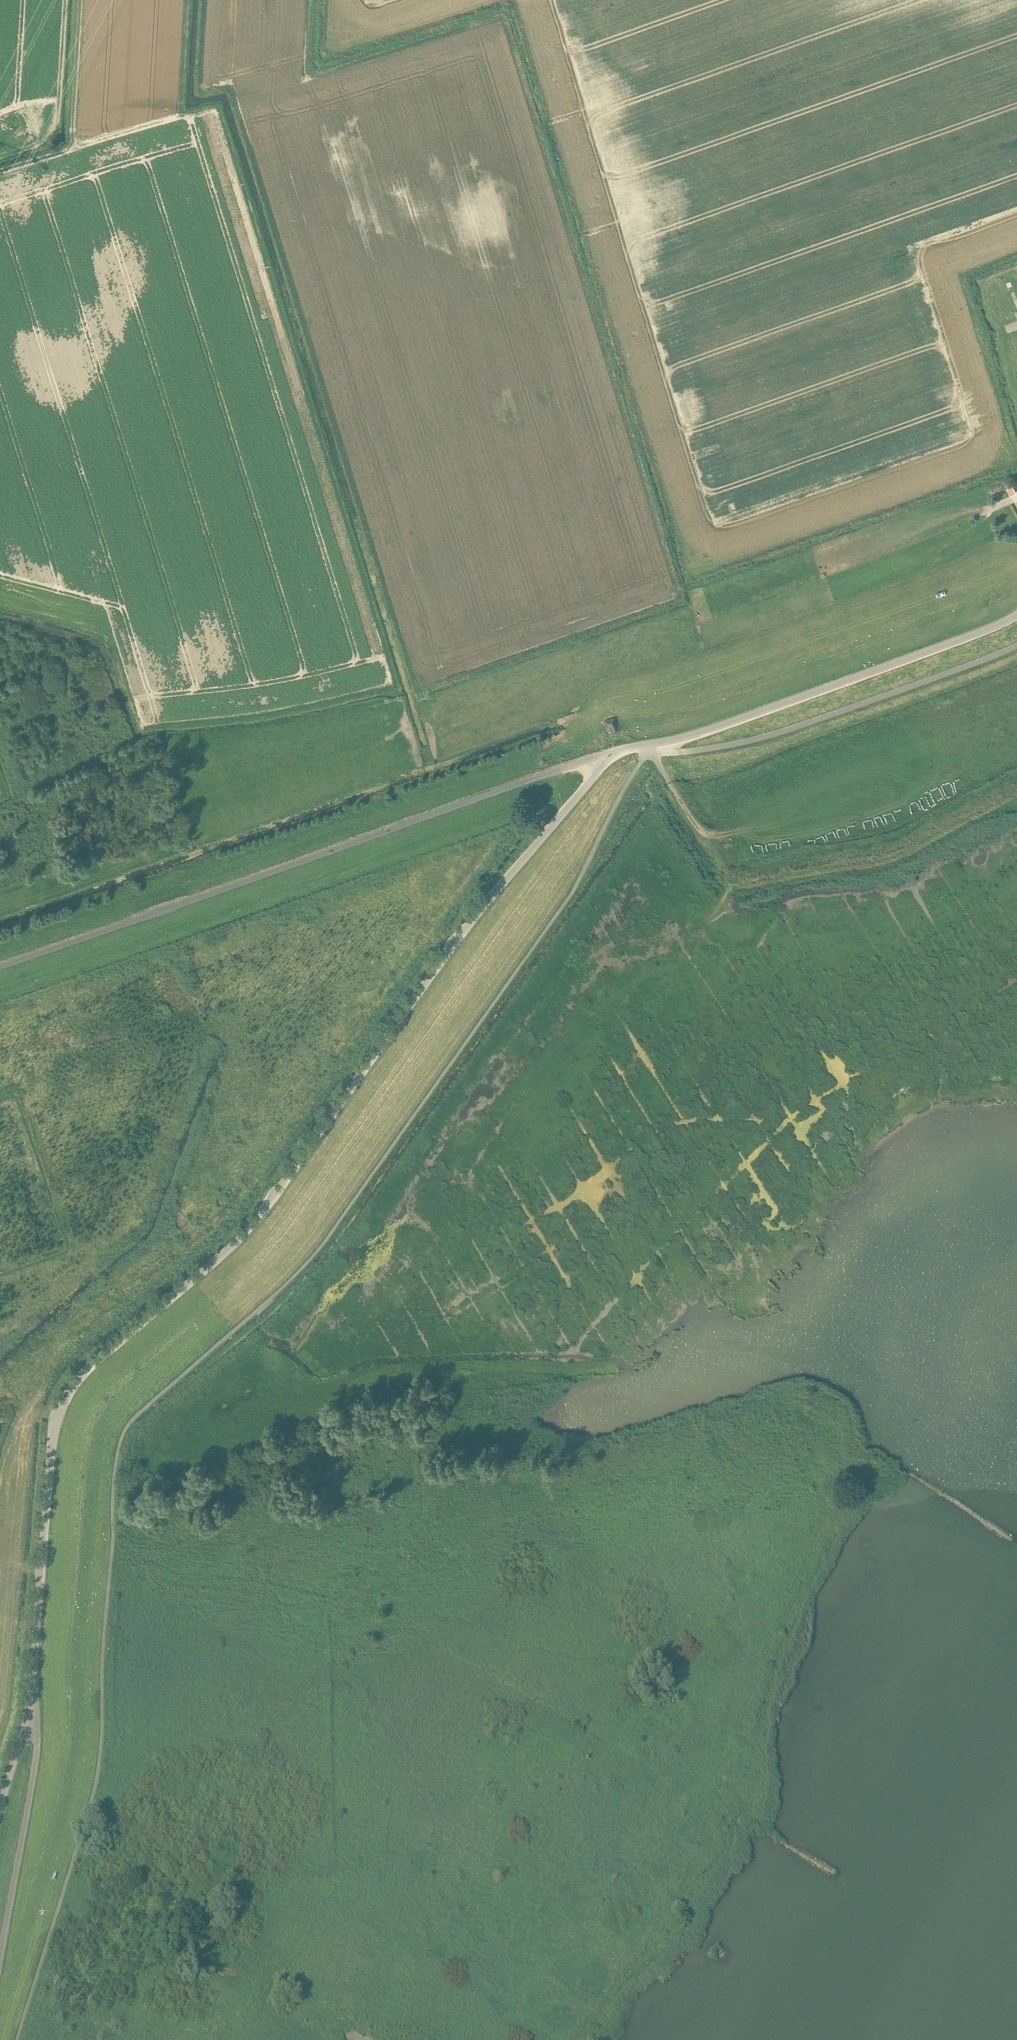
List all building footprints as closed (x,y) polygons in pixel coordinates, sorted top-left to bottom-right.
[(1012,486),(1006,489),(1009,496),(1016,493),(1012,486)] [(737,829),(721,829),(722,838),(726,843),(737,843),(737,829)]
